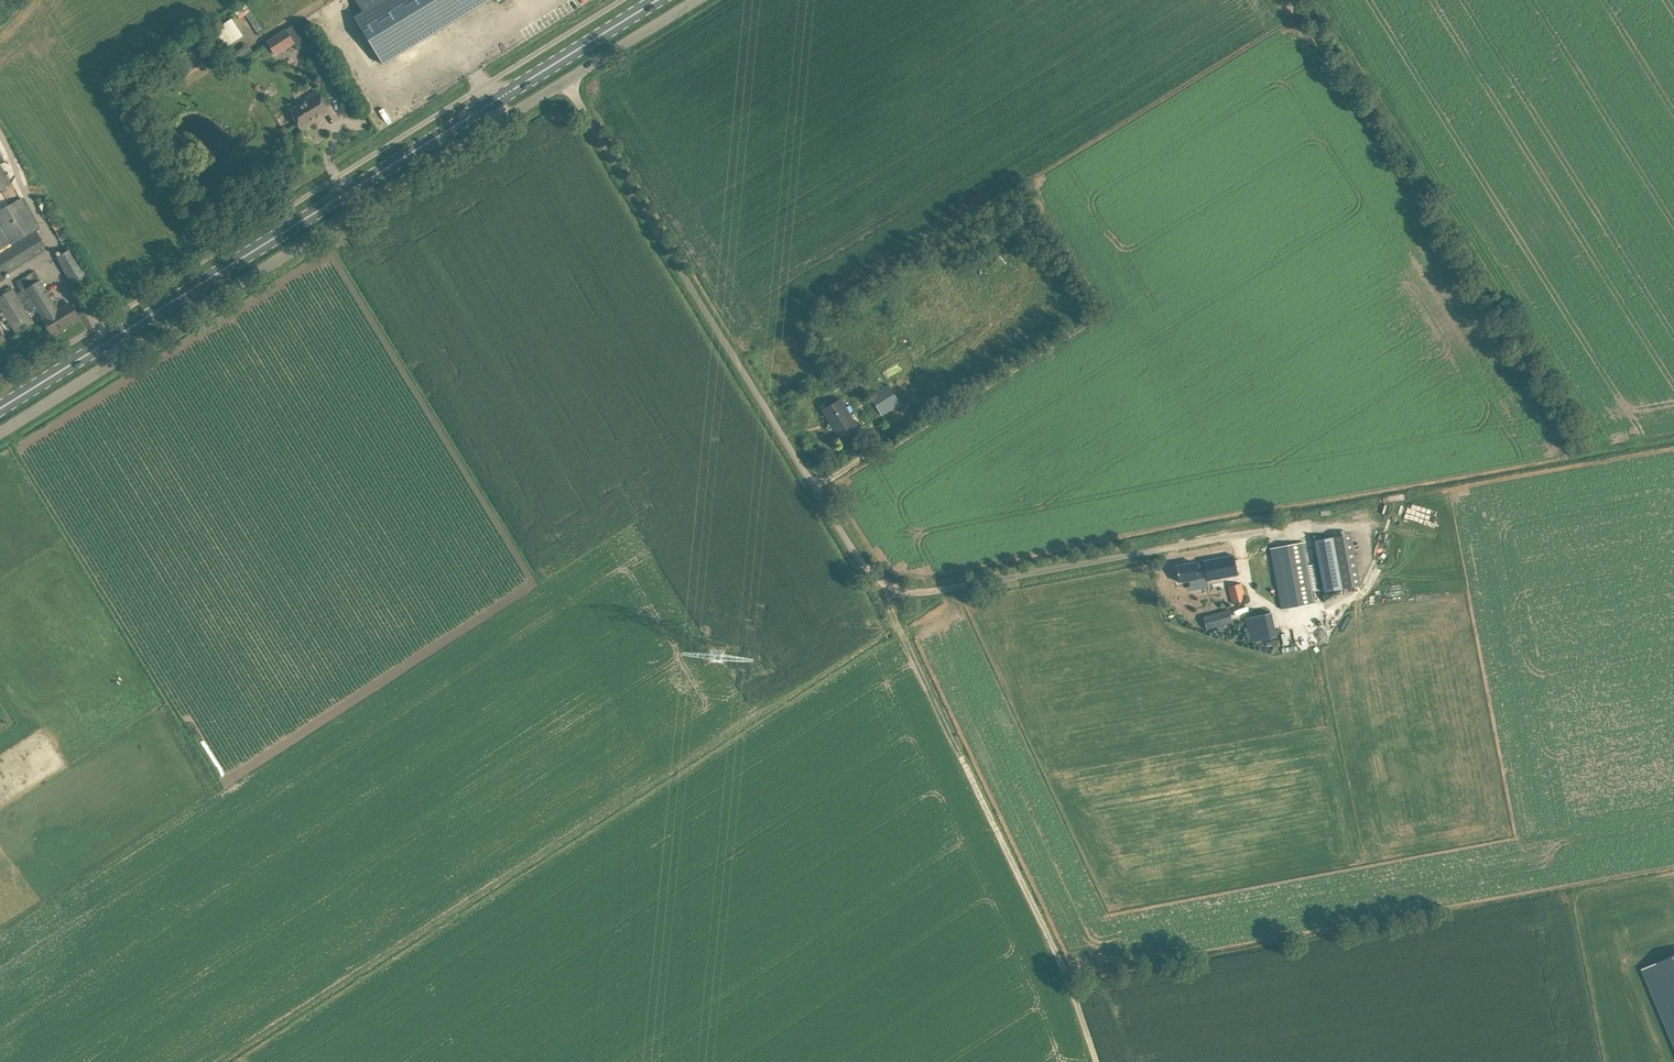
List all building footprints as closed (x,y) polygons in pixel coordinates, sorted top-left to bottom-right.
[(363,12),(355,17),(377,55),(383,64),(489,0),(356,0),(363,12)] [(214,31),(226,48),(243,35),(231,18),(214,31)] [(298,22),(287,30),(294,44),(298,50),(311,41),(298,22)] [(286,28),(266,41),(276,56),(294,44),(287,30),(286,28)] [(241,58),(253,51),(249,43),(237,49),(241,58)] [(330,111),(324,102),(318,91),(307,98),(308,101),(291,111),(301,128),(330,111)] [(3,193),(7,190),(6,187),(12,184),(0,164),(0,188),(3,193)] [(7,278),(6,275),(44,251),(47,245),(40,234),(38,231),(39,230),(41,229),(21,197),(16,200),(0,210),(0,283),(7,278)] [(46,213),(59,236),(64,234),(51,211),(46,213)] [(56,254),(79,294),(93,286),(69,247),(56,254)] [(34,323),(26,310),(31,307),(34,313),(38,310),(44,320),(52,334),(79,318),(69,302),(58,309),(35,271),(17,282),(22,290),(16,293),(11,286),(0,293),(0,294),(1,296),(0,296),(0,306),(17,333),(34,323)] [(874,386),(890,414),(923,396),(907,368),(874,386)] [(823,410),(824,411),(825,410),(834,424),(832,424),(841,439),(858,429),(840,400),(833,404),(823,410)] [(1314,540),(1323,592),(1342,589),(1333,537),(1314,540)] [(1270,548),(1282,609),(1314,603),(1304,546),(1306,546),(1305,542),(1270,548)] [(1238,575),(1236,566),(1234,555),(1203,561),(1203,562),(1194,563),(1176,566),(1179,582),(1197,578),(1196,572),(1205,570),(1207,580),(1238,575)] [(1228,586),(1233,603),(1245,600),(1241,583),(1228,586)] [(1203,617),(1207,629),(1233,622),(1229,609),(1203,617)] [(1245,618),(1250,643),(1277,637),(1271,612),(1245,618)] [(1673,1045),(1673,957),(1642,970),(1673,1045)]
